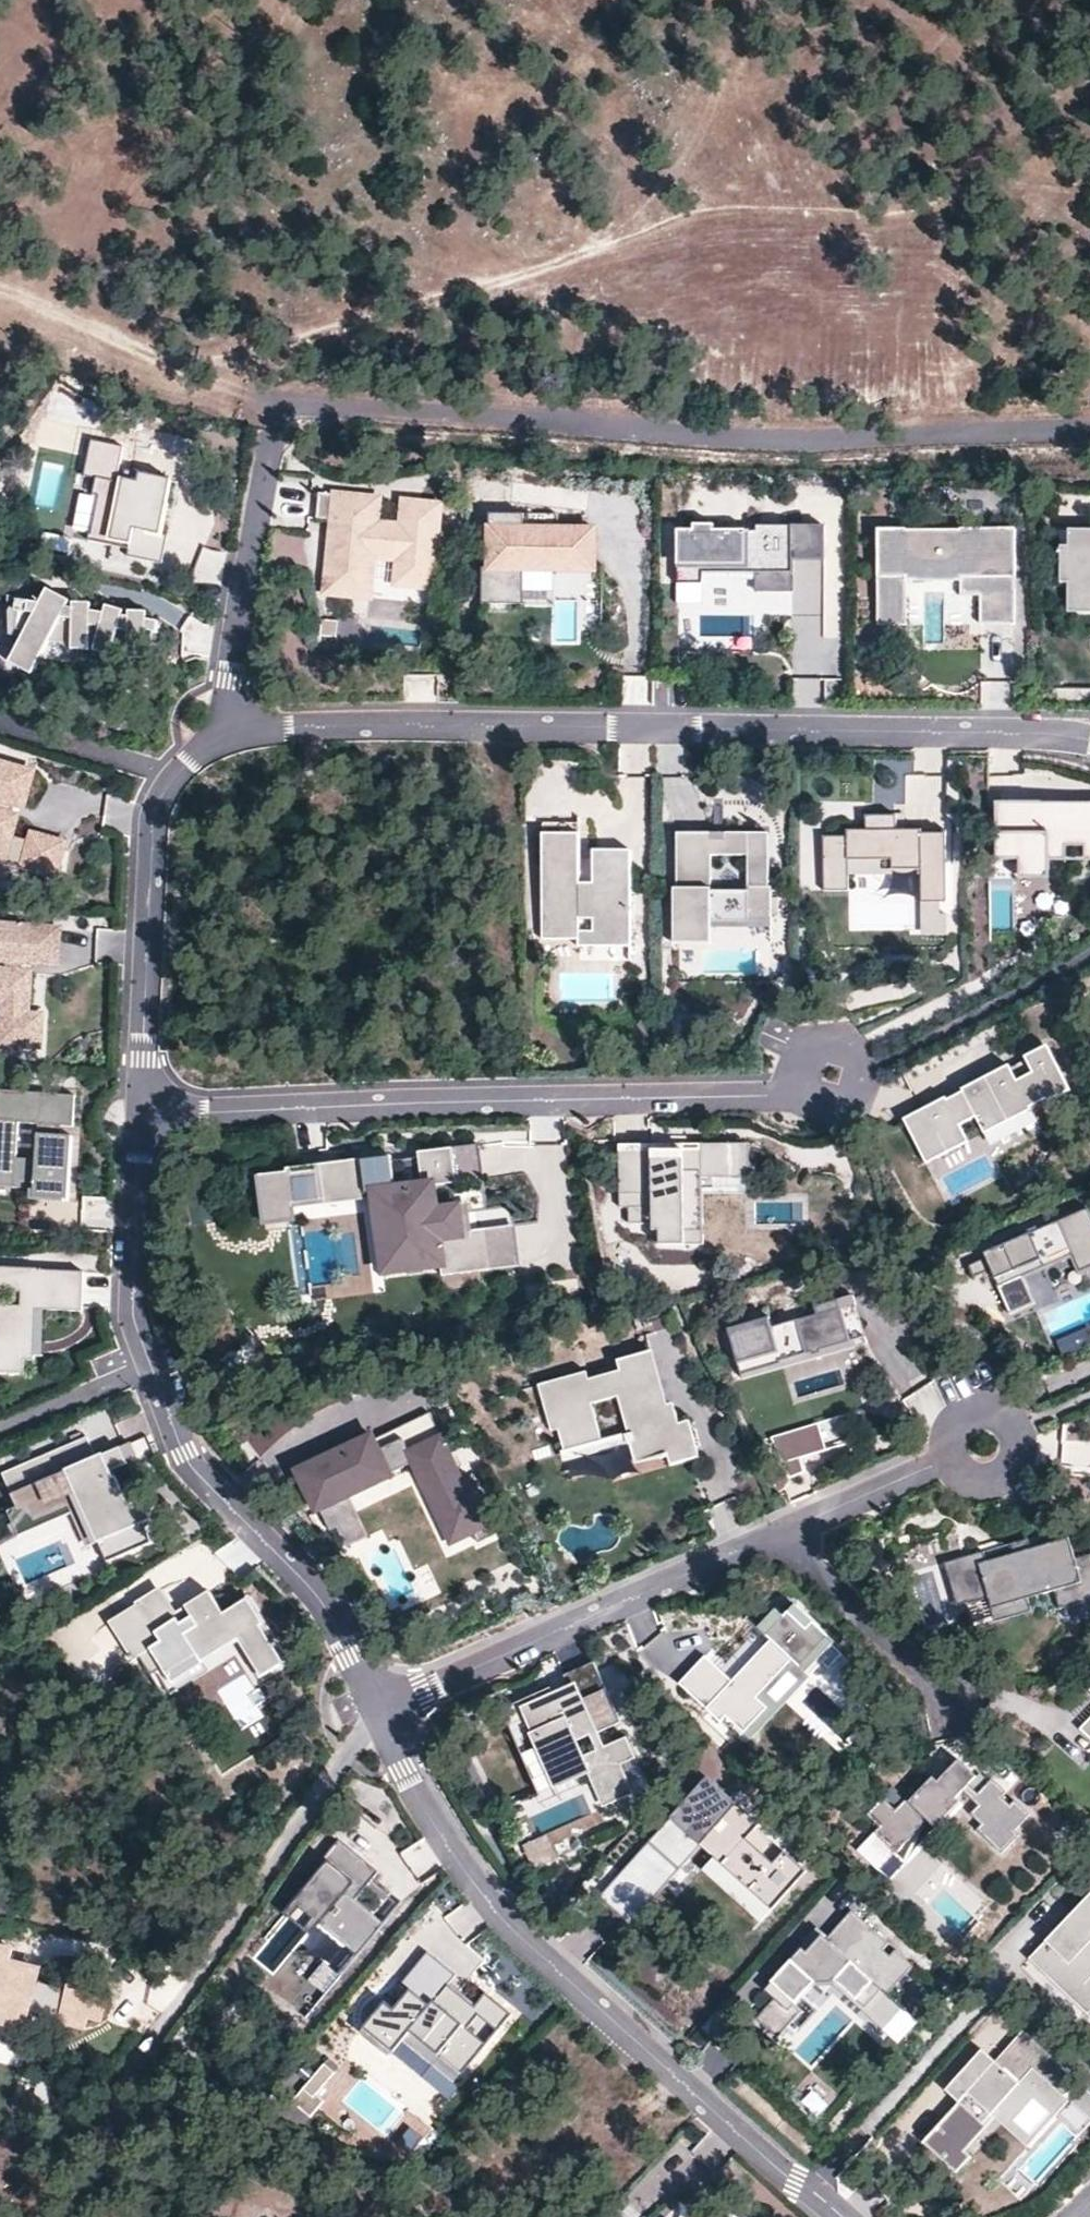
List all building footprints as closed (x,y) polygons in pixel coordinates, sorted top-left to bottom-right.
[(165,540),(178,487),(132,476),(129,488),(103,482),(99,500),(106,502),(97,539),(95,538),(94,545),(117,550),(118,545),(136,549),(140,534),(165,540)] [(439,571),(445,508),(409,504),(406,528),(381,526),(384,501),(324,495),(321,521),(352,524),(350,539),(335,538),(329,594),(374,599),(378,559),(403,561),(402,567),(439,571)] [(488,572),(488,608),(529,609),(530,574),(564,575),(564,572),(601,573),(601,535),(565,535),(565,542),(532,542),(532,519),(498,519),(497,551),(506,551),(506,572),(497,572),(488,572)] [(567,520),(532,519),(532,542),(565,542),(565,535),(566,535),(567,520)] [(830,563),(831,529),(762,528),(762,533),(720,533),(720,527),(700,527),(700,532),(683,532),(682,585),(708,585),(708,567),(761,568),(761,575),(797,575),(798,563),(830,563)] [(986,628),(1021,628),(1021,532),(966,532),(966,534),(912,534),(912,532),(883,532),(883,628),(912,628),(912,578),(966,578),(966,585),(966,594),(986,594),(986,600),(986,628)] [(1075,533),(1075,549),(1067,549),(1066,586),(1074,586),(1073,615),(1089,615),(1089,534),(1075,533)] [(194,579),(218,587),(228,555),(204,547),(194,579)] [(506,551),(497,551),(497,572),(506,572),(506,551)] [(439,571),(402,567),(400,586),(437,590),(439,571)] [(797,575),(761,575),(761,593),(797,594),(797,575)] [(25,598),(11,596),(12,636),(25,638),(11,663),(34,675),(52,643),(76,647),(75,651),(93,651),(93,647),(99,648),(97,652),(114,657),(116,651),(133,653),(133,660),(151,660),(151,656),(153,656),(157,634),(161,635),(162,623),(151,622),(150,614),(133,614),(133,619),(126,618),(128,613),(111,608),(108,615),(95,612),(95,605),(77,604),(77,610),(70,609),(73,603),(51,591),(44,604),(24,601),(25,598)] [(341,622),(325,620),(323,636),(339,638),(341,622)] [(1,867),(5,854),(54,870),(64,837),(31,826),(29,833),(13,828),(19,808),(9,804),(12,795),(26,799),(36,764),(5,754),(4,757),(0,756),(0,866),(1,867)] [(1051,882),(1051,864),(1051,839),(1089,839),(1089,806),(999,806),(999,864),(1021,864),(1021,882),(1051,882)] [(827,839),(827,892),(852,893),(852,877),(852,862),(895,862),(895,872),(924,872),(924,877),(924,904),(949,904),(950,837),(925,837),(925,834),(901,834),(901,819),(870,819),(870,833),(851,833),(851,839),(827,839)] [(597,852),(597,900),(583,900),(583,835),(546,835),(546,941),(581,941),(581,947),(635,948),(635,852),(597,852)] [(729,844),(716,844),(716,839),(682,839),(682,894),(679,894),(679,923),(715,923),(715,925),(754,925),(754,922),(776,922),(776,890),(774,890),(774,835),(729,835),(729,839),(729,844)] [(1051,864),(1069,864),(1069,850),(1087,850),(1087,864),(1089,864),(1089,839),(1051,839),(1051,864)] [(852,862),(852,877),(924,877),(924,872),(895,872),(895,862),(852,862)] [(990,880),(989,930),(1012,931),(1013,880),(990,880)] [(62,928),(19,925),(19,927),(1,925),(1,923),(0,923),(0,958),(8,959),(7,969),(0,968),(0,1003),(4,1004),(3,1020),(0,1020),(0,1042),(41,1045),(43,1014),(29,1013),(32,971),(23,970),(24,960),(59,963),(62,928)] [(715,923),(679,923),(679,948),(716,948),(716,925),(715,925),(715,923)] [(952,1094),(910,1115),(932,1160),(974,1138),(966,1122),(982,1114),(991,1130),(1038,1107),(1036,1104),(1053,1096),(1054,1099),(1076,1087),(1054,1043),(1032,1054),(1040,1070),(1024,1078),(1016,1062),(968,1086),(970,1089),(953,1097),(952,1094)] [(55,1141),(56,1126),(76,1127),(79,1097),(0,1091),(0,1097),(0,1187),(37,1189),(36,1199),(71,1201),(76,1143),(55,1141)] [(1038,1107),(991,1130),(998,1145),(1045,1121),(1038,1107)] [(296,1163),(266,1166),(271,1217),(306,1213),(304,1199),(381,1191),(389,1268),(445,1262),(446,1269),(493,1263),(490,1230),(471,1232),(470,1225),(468,1197),(446,1199),(444,1179),(463,1177),(459,1143),(425,1146),(429,1178),(402,1181),(399,1149),(295,1160),(296,1163)] [(754,1147),(736,1148),(736,1181),(755,1181),(754,1147)] [(658,1156),(624,1156),(625,1213),(635,1213),(635,1229),(658,1229),(658,1234),(665,1234),(665,1250),(708,1249),(708,1224),(695,1224),(694,1187),(708,1187),(708,1198),(755,1198),(755,1181),(736,1181),(736,1148),(706,1148),(706,1155),(689,1155),(689,1163),(659,1164),(658,1156)] [(624,1149),(624,1156),(658,1156),(659,1164),(689,1163),(689,1155),(706,1155),(706,1148),(624,1149)] [(708,1224),(708,1198),(708,1187),(694,1187),(695,1224),(708,1224)] [(999,1287),(1073,1255),(1086,1284),(1089,1283),(1089,1213),(1088,1209),(985,1254),(987,1259),(992,1270),(999,1287)] [(521,1220),(470,1225),(471,1232),(490,1230),(493,1263),(525,1260),(521,1220)] [(659,1288),(704,1288),(704,1251),(660,1250),(659,1288)] [(974,1278),(992,1270),(987,1259),(969,1266),(974,1278)] [(0,1270),(0,1376),(24,1377),(24,1364),(34,1364),(34,1360),(36,1313),(45,1314),(82,1315),(84,1276),(38,1274),(38,1272),(0,1270)] [(746,1375),(871,1340),(857,1292),(841,1296),(853,1339),(824,1347),(825,1349),(816,1352),(815,1349),(784,1358),(785,1361),(745,1372),(746,1375)] [(732,1326),(745,1372),(785,1361),(784,1358),(815,1349),(816,1352),(825,1349),(824,1347),(853,1339),(841,1296),(818,1303),(820,1312),(774,1324),(772,1315),(732,1326)] [(45,1314),(36,1313),(34,1360),(44,1360),(45,1314)] [(592,1373),(544,1386),(556,1431),(563,1429),(569,1453),(607,1443),(597,1406),(622,1399),(632,1436),(634,1443),(641,1469),(672,1461),(674,1468),(704,1460),(694,1422),(684,1425),(678,1405),(673,1406),(658,1353),(623,1362),(625,1372),(594,1380),(592,1373)] [(928,1381),(905,1407),(928,1427),(951,1401),(928,1381)] [(607,1443),(569,1453),(571,1460),(634,1443),(632,1436),(607,1443)] [(298,1478),(316,1518),(320,1516),(353,1502),(418,1472),(456,1555),(481,1544),(485,1553),(507,1544),(482,1490),(475,1493),(451,1441),(416,1457),(410,1445),(385,1456),(377,1438),(328,1460),(329,1463),(298,1478)] [(89,1441),(5,1476),(20,1511),(32,1506),(38,1521),(70,1507),(68,1503),(79,1498),(99,1546),(152,1524),(144,1504),(130,1510),(117,1481),(116,1481),(113,1475),(129,1468),(122,1451),(98,1461),(89,1441)] [(132,1447),(122,1451),(129,1468),(139,1463),(132,1447)] [(373,1545),(353,1502),(320,1516),(331,1540),(339,1537),(348,1557),(373,1545)] [(1020,1568),(1036,1564),(1032,1551),(1029,1542),(1013,1546),(1015,1556),(1017,1556),(1020,1568)] [(909,1556),(915,1570),(942,1559),(937,1545),(909,1556)] [(1089,1603),(1089,1558),(1077,1562),(1072,1545),(1053,1551),(1051,1546),(1032,1551),(1036,1564),(1020,1568),(1017,1556),(1015,1556),(989,1563),(986,1554),(956,1562),(968,1606),(990,1600),(995,1616),(1032,1605),(1027,1589),(1043,1585),(1046,1596),(1057,1593),(1062,1611),(1089,1603)] [(137,1613),(108,1632),(133,1669),(150,1657),(177,1698),(210,1676),(206,1669),(241,1645),(266,1683),(294,1664),(252,1601),(226,1618),(212,1596),(179,1618),(163,1593),(135,1612),(137,1613)] [(729,1711),(747,1729),(771,1704),(760,1694),(796,1656),(814,1673),(831,1654),(835,1658),(843,1650),(835,1643),(839,1638),(800,1600),(789,1613),(781,1606),(763,1624),(775,1635),(736,1677),(709,1651),(683,1678),(723,1716),(729,1711)] [(557,1688),(525,1702),(559,1780),(542,1788),(548,1800),(589,1782),(598,1804),(637,1786),(624,1759),(639,1752),(629,1732),(608,1742),(601,1726),(623,1717),(596,1656),(568,1669),(578,1696),(563,1702),(557,1688)] [(771,1704),(747,1729),(753,1735),(814,1673),(796,1656),(760,1694),(771,1704)] [(1089,1687),(1069,1709),(1089,1728),(1089,1727),(1089,1688),(1089,1687)] [(559,1780),(525,1702),(507,1709),(542,1788),(559,1780)] [(981,1833),(1007,1856),(1023,1837),(1018,1832),(1033,1817),(1020,1804),(1016,1809),(1006,1800),(1010,1796),(997,1782),(983,1797),(974,1788),(981,1779),(963,1763),(955,1772),(959,1776),(947,1789),(940,1783),(937,1781),(914,1805),(910,1802),(900,1812),(888,1802),(871,1820),(885,1832),(879,1837),(900,1856),(929,1825),(938,1832),(964,1805),(960,1801),(967,1794),(983,1808),(975,1816),(987,1827),(981,1833)] [(940,1783),(947,1789),(959,1776),(955,1772),(952,1770),(940,1783)] [(711,1777),(601,1898),(633,1927),(707,1846),(720,1857),(707,1872),(764,1923),(810,1873),(788,1852),(775,1867),(748,1842),(763,1825),(711,1777)] [(318,1870),(292,1901),(359,1957),(386,1925),(357,1901),(373,1883),(381,1873),(342,1841),(318,1870)] [(1081,1913),(1084,1916),(1079,1921),(1076,1918),(1037,1959),(1052,1973),(1047,1978),(1089,2018),(1089,1903),(1081,1913)] [(868,2010),(878,1998),(885,1990),(893,1997),(918,1969),(893,1946),(887,1952),(881,1946),(886,1940),(856,1913),(830,1941),(826,1937),(811,1954),(806,1950),(783,1976),(769,1991),(780,2000),(761,2020),(783,2040),(808,2013),(798,2005),(817,1984),(838,1983),(847,1991),(868,2010)] [(821,1933),(806,1950),(811,1954),(826,1937),(821,1933)] [(0,1946),(0,2024),(22,2029),(38,1969),(7,1960),(10,1949),(0,1946)] [(436,2054),(460,2076),(490,2042),(470,2026),(481,2013),(500,2029),(514,2013),(489,1991),(486,1995),(478,2004),(451,1980),(459,1971),(431,1948),(405,1978),(414,1986),(397,2005),(388,1997),(363,2027),(392,2052),(413,2027),(439,2050),(436,2054)] [(451,1980),(478,2004),(486,1995),(459,1971),(451,1980)] [(101,2022),(107,2000),(65,1988),(55,2022),(83,2030),(87,2018),(101,2022)] [(885,1990),(878,1998),(868,2010),(885,2025),(903,2006),(900,2003),(893,1997),(885,1990)] [(891,2019),(911,2038),(924,2025),(903,2006),(891,2019)] [(1022,2082),(984,2046),(947,2087),(960,2099),(923,2140),(958,2171),(973,2155),(967,2149),(997,2116),(1030,2146),(1072,2099),(1036,2066),(1022,2082)] [(330,2060),(325,2066),(336,2075),(340,2069),(330,2060)] [(325,2066),(303,2091),(313,2100),(336,2075),(325,2066)]
